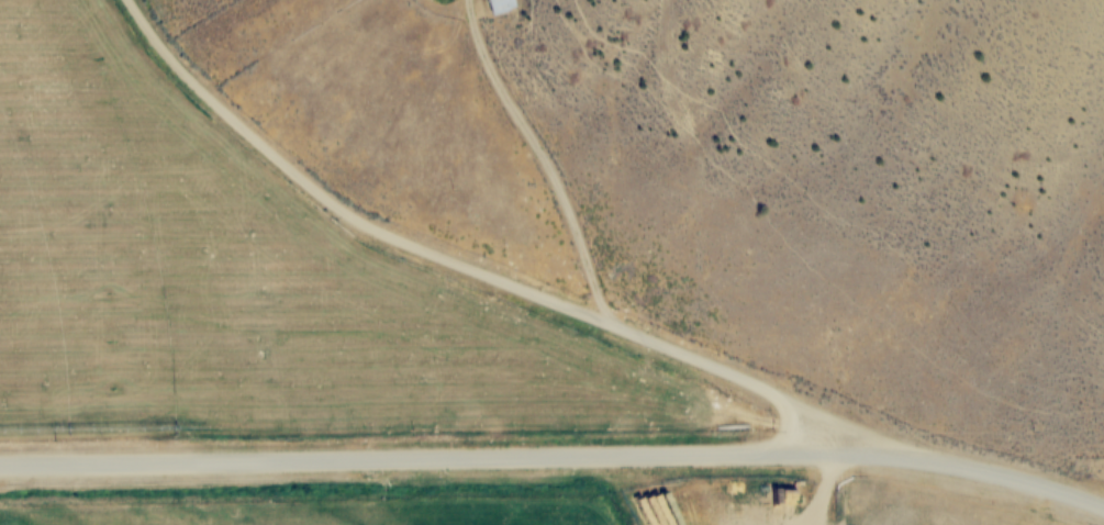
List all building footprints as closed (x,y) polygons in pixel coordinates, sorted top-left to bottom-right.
[(519,8),(517,0),(486,0),(490,15),(519,8)]
